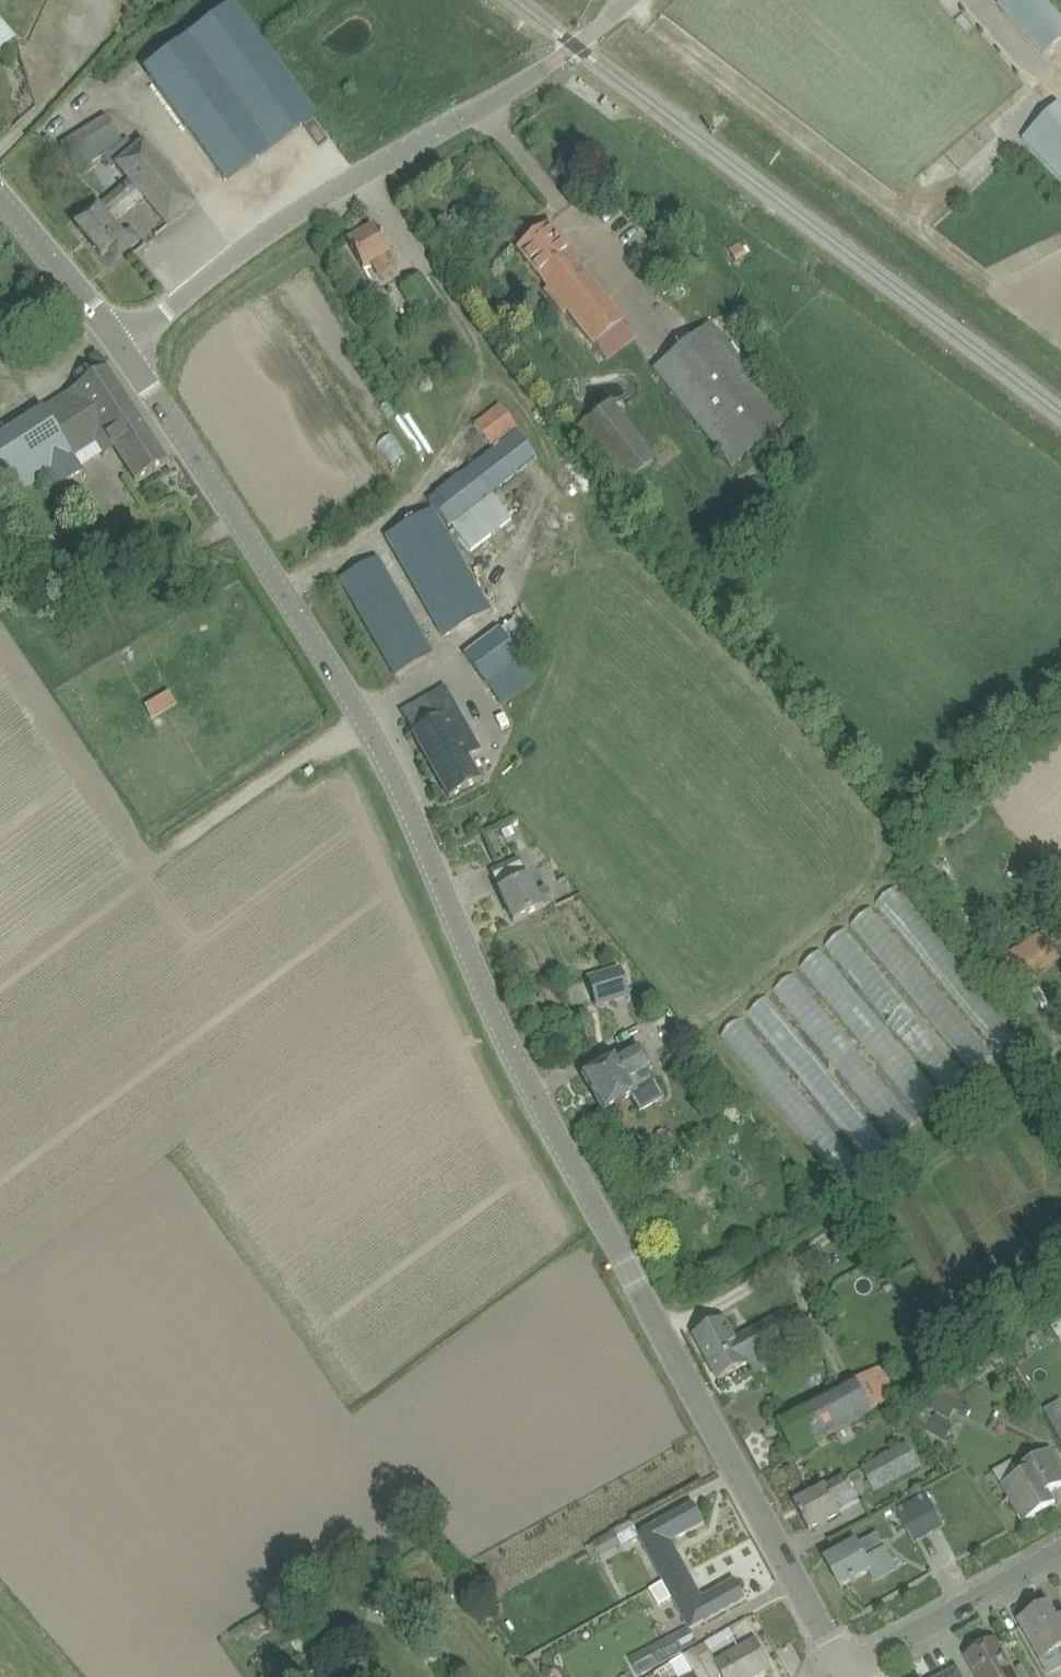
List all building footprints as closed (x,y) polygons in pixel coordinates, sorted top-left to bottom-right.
[(1058,14),(1046,0),(1003,0),(997,5),(1043,57),(1060,40),(1060,17),(1058,14)] [(313,116),(234,8),(146,73),(226,180),(313,116)] [(1060,107),(1029,137),(1060,171),(1060,108),(1060,107)] [(122,141),(120,138),(136,128),(129,117),(119,123),(113,114),(108,118),(106,116),(58,146),(77,175),(110,154),(114,160),(134,147),(128,137),(122,141)] [(113,166),(129,184),(142,199),(167,229),(196,204),(142,141),(113,166)] [(142,199),(129,184),(100,208),(98,206),(76,225),(102,256),(110,250),(117,259),(139,240),(131,231),(123,238),(112,225),(142,199)] [(517,248),(530,266),(549,289),(545,292),(564,316),(567,314),(595,348),(596,347),(607,361),(635,338),(623,324),(624,324),(578,266),(582,262),(563,239),(550,222),(517,248)] [(347,242),(358,261),(363,269),(373,264),(381,278),(397,269),(389,254),(390,254),(385,246),(374,227),(347,242)] [(493,309),(488,315),(491,323),(499,324),(504,317),(501,310),(493,309)] [(652,369),(731,469),(790,422),(711,322),(652,369)] [(63,437),(77,456),(98,442),(100,444),(140,418),(107,368),(0,438),(0,477),(63,437)] [(641,476),(664,458),(616,400),(594,419),(641,476)] [(492,447),(518,428),(500,404),(474,423),(492,447)] [(167,460),(140,418),(100,444),(106,454),(116,448),(137,480),(167,460)] [(492,495),(537,460),(515,432),(427,500),(434,508),(449,528),(451,527),(471,553),(512,521),(492,495)] [(77,456),(63,437),(0,477),(0,499),(3,504),(53,472),(62,486),(86,471),(77,456)] [(492,610),(434,508),(384,537),(442,639),(492,610)] [(378,556),(359,567),(340,578),(396,675),(434,653),(378,556)] [(513,621),(501,630),(499,627),(463,654),(500,705),(536,678),(513,646),(525,637),(513,621)] [(466,759),(468,758),(468,757),(481,750),(445,687),(421,701),(402,712),(413,733),(449,798),(479,781),(466,759)] [(154,715),(179,705),(174,692),(148,702),(154,715)] [(314,772),(311,767),(305,772),(308,777),(314,772)] [(534,893),(519,859),(491,872),(514,921),(542,909),(541,908),(553,902),(546,887),(534,893)] [(993,1055),(1017,1036),(898,887),(850,925),(969,1075),(994,1056),(993,1055)] [(803,964),(914,1119),(966,1082),(852,925),(824,945),(826,947),(803,964)] [(1016,990),(1060,961),(1060,956),(1044,930),(997,961),(1016,990)] [(610,970),(568,979),(575,1011),(617,1002),(610,970)] [(774,988),(890,1141),(913,1124),(797,971),(774,988)] [(770,995),(747,1012),(864,1164),(887,1146),(770,995)] [(859,1170),(743,1017),(720,1034),(836,1187),(859,1170)] [(601,1064),(582,1075),(604,1113),(630,1097),(639,1113),(664,1099),(646,1069),(650,1067),(637,1046),(615,1060),(613,1057),(601,1064)] [(725,1321),(714,1327),(695,1337),(719,1381),(738,1371),(812,1329),(799,1306),(785,1314),(784,1312),(735,1339),(725,1321)] [(881,1366),(799,1411),(780,1421),(798,1454),(874,1413),(873,1411),(898,1397),(881,1366)] [(955,1411),(960,1402),(940,1392),(931,1411),(950,1421),(955,1411)] [(919,1423),(927,1432),(934,1418),(930,1415),(923,1402),(912,1410),(919,1423)] [(941,1440),(949,1424),(935,1417),(934,1418),(927,1432),(927,1433),(941,1440)] [(861,1469),(875,1494),(922,1468),(908,1443),(861,1469)] [(1021,1476),(1003,1486),(1013,1505),(1023,1524),(1056,1505),(1049,1493),(1060,1486),(1060,1466),(1059,1462),(1052,1450),(1017,1469),(1021,1476)] [(827,1487),(801,1501),(796,1504),(811,1531),(842,1513),(837,1503),(856,1493),(847,1478),(828,1488),(827,1487)] [(639,1538),(664,1583),(687,1570),(672,1542),(705,1524),(695,1505),(638,1536),(639,1538)] [(615,1533),(594,1545),(599,1555),(601,1558),(623,1547),(615,1533)] [(897,1570),(887,1551),(878,1535),(858,1546),(858,1544),(827,1561),(842,1588),(852,1582),(853,1584),(858,1582),(857,1580),(871,1572),(876,1582),(897,1570)] [(484,1589),(498,1582),(489,1567),(476,1574),(484,1589)] [(673,1599),(689,1629),(690,1630),(747,1599),(736,1580),(703,1598),(687,1570),(664,1583),(651,1590),(659,1606),(673,1599)] [(451,1582),(449,1596),(465,1598),(467,1584),(451,1582)] [(373,1611),(388,1616),(394,1595),(379,1591),(373,1611)] [(1049,1605),(1020,1621),(1043,1660),(1057,1652),(1060,1658),(1060,1626),(1049,1605)] [(303,1636),(308,1644),(315,1645),(323,1640),(315,1628),(303,1636)] [(723,1642),(734,1635),(730,1629),(720,1635),(723,1642)] [(673,1638),(649,1650),(631,1660),(640,1676),(658,1667),(682,1654),(681,1653),(673,1638)] [(699,1658),(710,1676),(721,1676),(723,1676),(724,1676),(757,1676),(772,1668),(757,1641),(716,1664),(710,1652),(699,1658)] [(996,1641),(968,1657),(979,1676),(1016,1676),(996,1641)] [(699,1658),(693,1647),(683,1652),(685,1656),(670,1664),(678,1676),(710,1676),(699,1658)]
